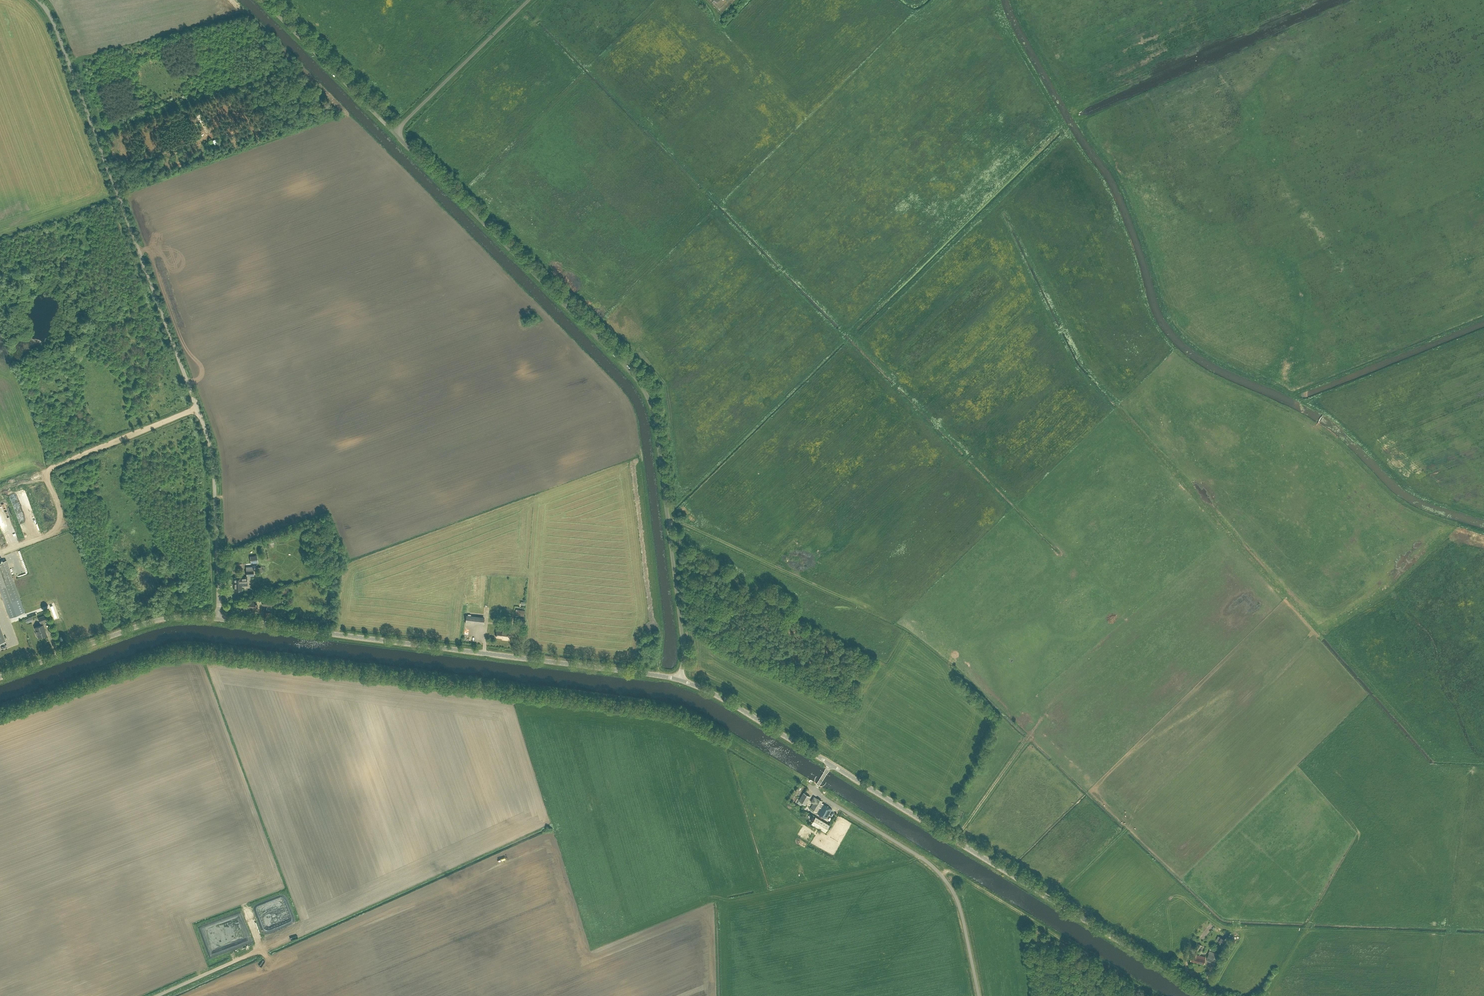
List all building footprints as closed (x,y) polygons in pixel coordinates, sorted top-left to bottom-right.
[(258,562),(257,555),(250,556),(251,563),(258,562)] [(246,579),(246,576),(233,577),(233,585),(234,585),(234,590),(241,589),(241,583),(242,583),(242,579),(246,579)] [(14,582),(0,587),(0,591),(5,603),(20,597),(14,582)] [(36,603),(38,611),(46,609),(44,601),(36,603)] [(256,602),(249,602),(248,604),(241,604),(241,611),(251,612),(252,608),(255,608),(256,602)] [(47,620),(45,615),(38,617),(40,622),(41,625),(34,627),(36,632),(35,633),(36,636),(38,636),(38,637),(46,634),(44,628),(45,628),(43,624),(42,622),(47,620)] [(485,618),(468,616),(467,622),(485,624),(485,618)] [(511,630),(497,628),(496,636),(502,637),(502,639),(509,640),(509,639),(520,640),(521,632),(511,631),(511,630)] [(810,796),(803,792),(798,800),(805,804),(810,796)] [(817,799),(814,797),(811,802),(813,803),(810,808),(817,812),(818,810),(819,811),(817,813),(826,818),(832,809),(821,802),(822,801),(817,798),(817,799)] [(830,824),(815,816),(811,823),(825,832),(830,824)] [(1216,953),(1209,950),(1205,960),(1211,963),(1216,953)] [(1206,956),(1196,954),(1196,955),(1192,954),(1191,960),(1204,963),(1206,956)]
